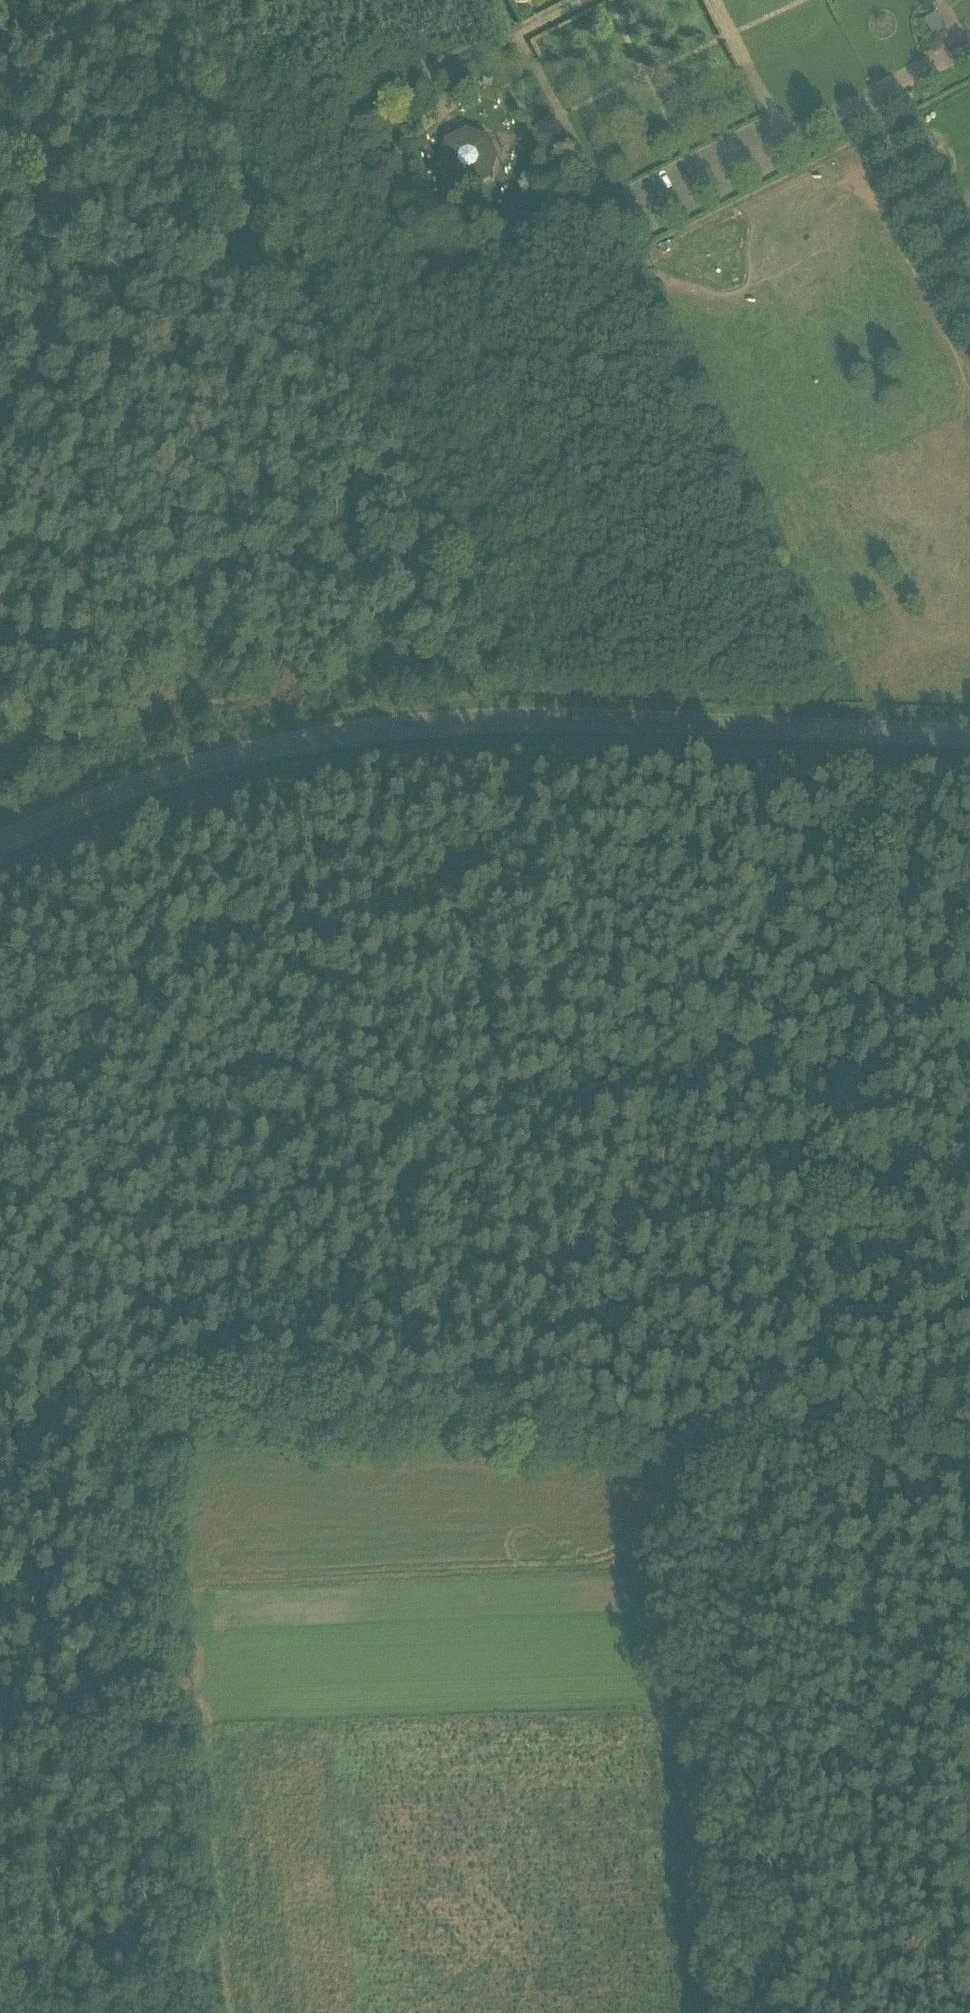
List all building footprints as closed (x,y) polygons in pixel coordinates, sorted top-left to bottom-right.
[(937,14),(925,21),(932,36),(944,29),(937,14)] [(473,133),(468,133),(464,133),(461,134),(459,135),(456,136),(453,138),(450,140),(448,142),(446,144),(444,147),(443,149),(442,152),(441,155),(440,158),(440,161),(440,165),(441,168),(442,171),(443,174),(444,176),(446,178),(451,183),(454,185),(457,187),(460,188),(462,188),(468,189),(474,188),(479,187),(483,185),(487,182),(490,178),(492,176),(494,172),(495,169),(496,165),(496,161),(496,158),(495,155),(495,153),(494,152),(493,149),(491,146),(490,143),(487,141),(482,137),(479,135),(476,134),(473,133)]
